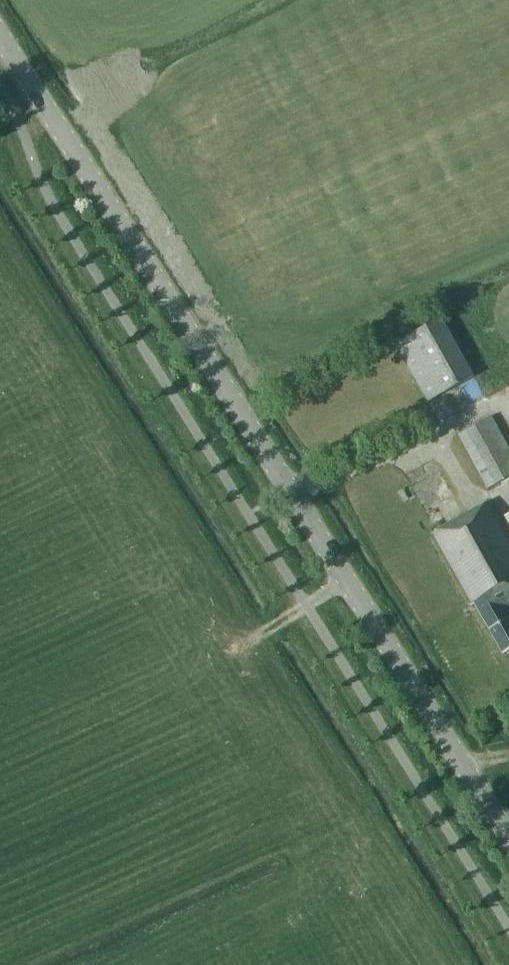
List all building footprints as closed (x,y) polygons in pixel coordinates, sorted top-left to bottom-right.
[(397,346),(429,403),(475,377),(443,320),(397,346)] [(492,417),(459,435),(489,489),(508,478),(508,449),(492,417)] [(472,605),(476,603),(504,655),(508,652),(508,616),(505,609),(508,607),(508,533),(492,502),(433,534),(472,605)]
